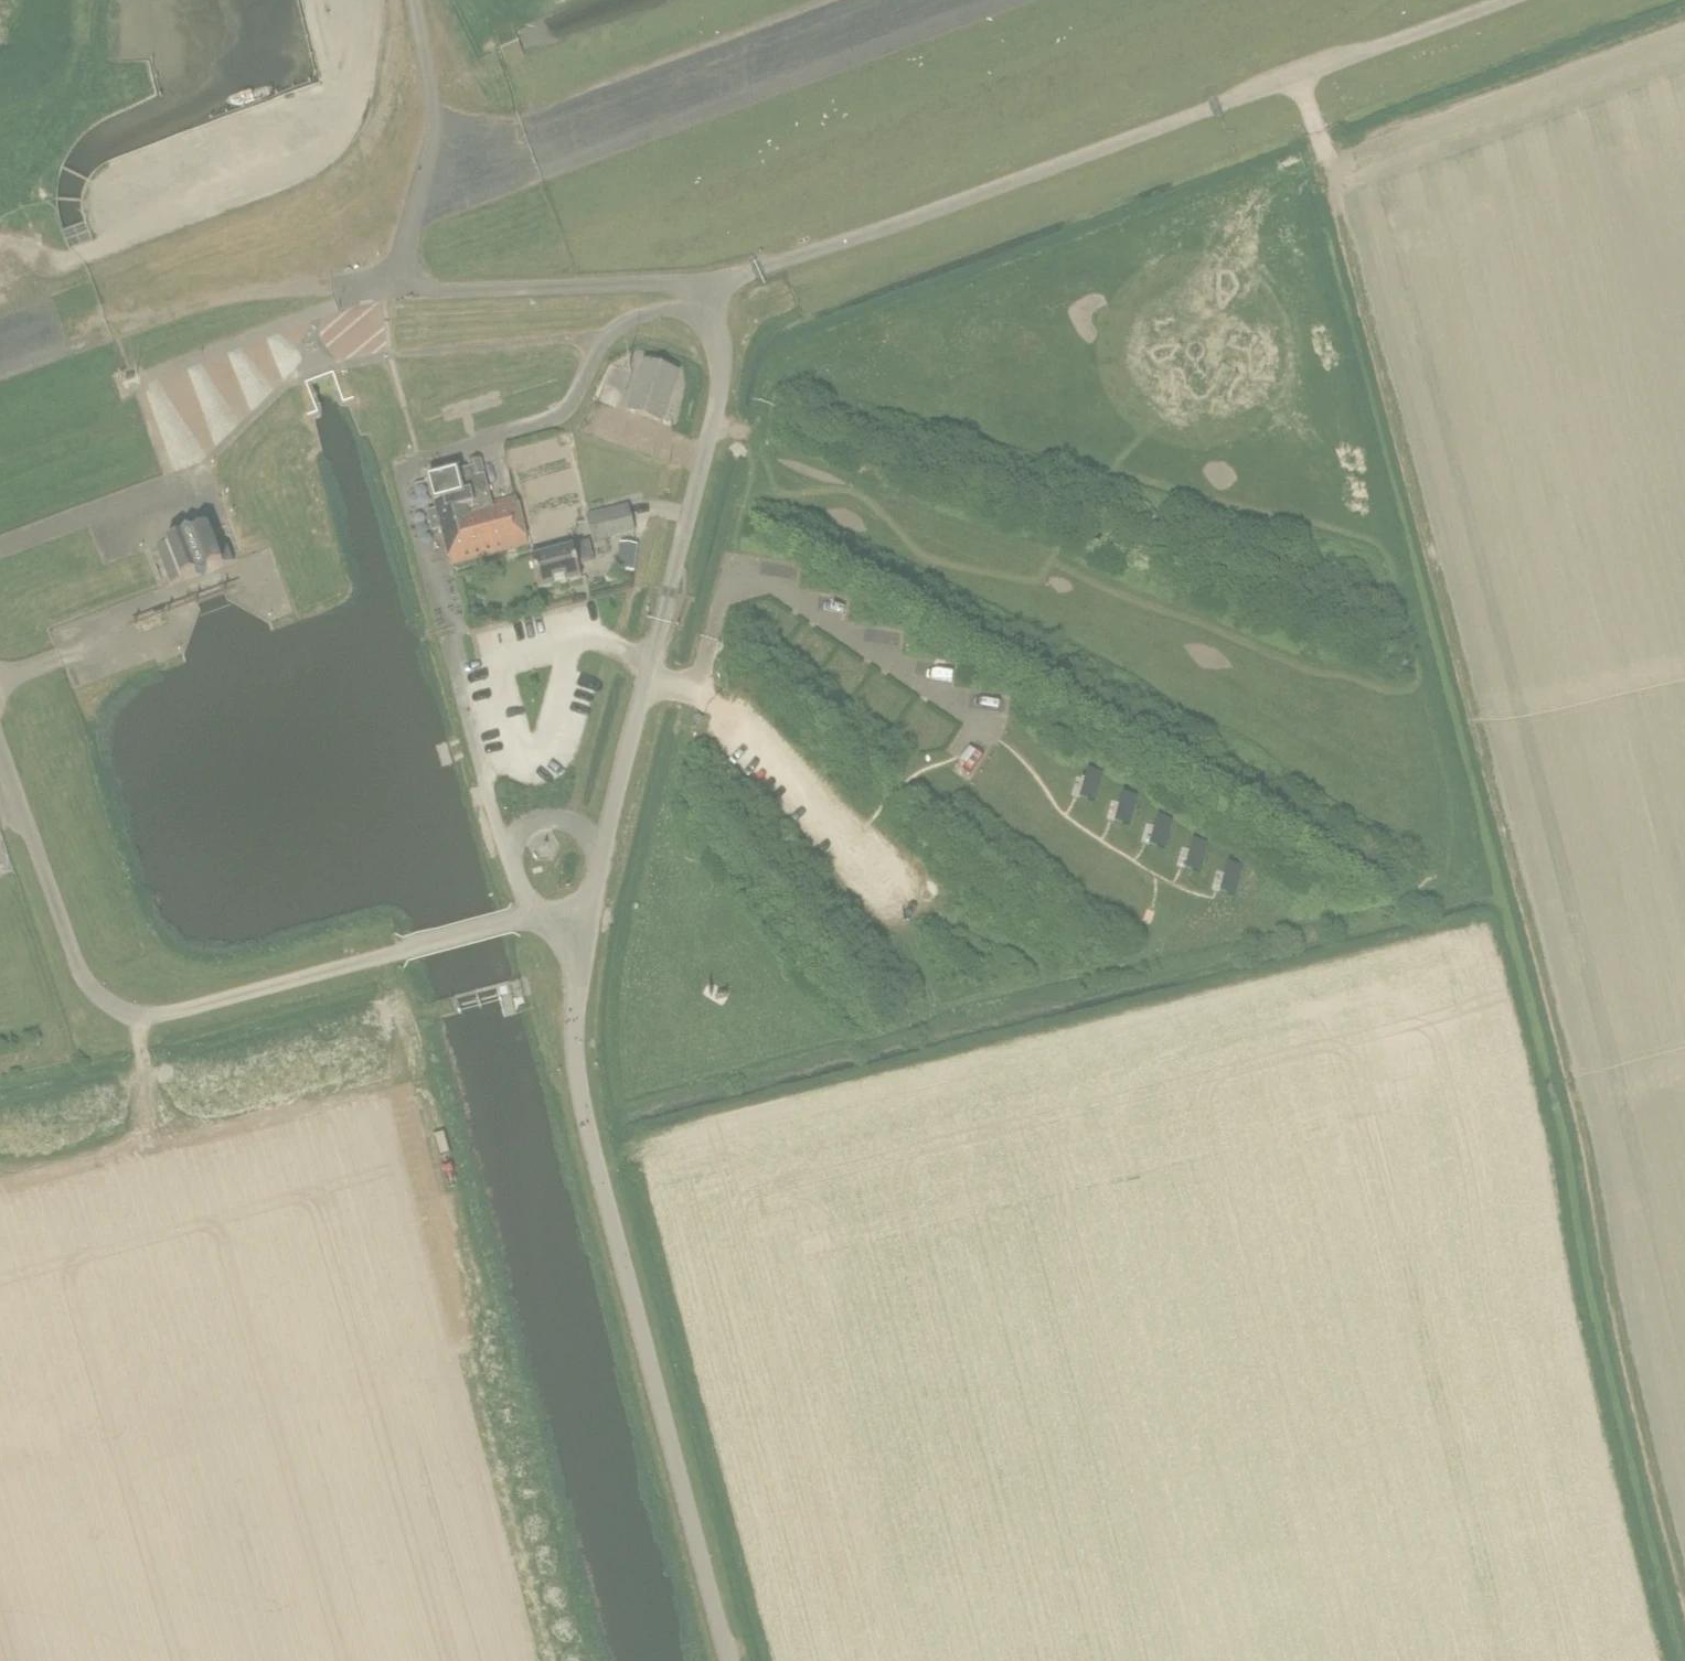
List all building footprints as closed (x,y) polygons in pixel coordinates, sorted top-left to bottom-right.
[(628,411),(662,422),(678,372),(645,361),(628,411)] [(566,499),(584,495),(569,434),(511,448),(529,522),(569,512),(566,499)] [(428,479),(437,509),(427,512),(432,531),(442,529),(451,564),(529,544),(517,496),(492,503),(480,459),(469,462),(471,468),(428,479)] [(587,515),(594,542),(635,532),(628,505),(587,515)] [(234,561),(219,521),(194,531),(186,528),(182,535),(156,545),(171,584),(234,561)] [(592,555),(588,541),(530,555),(539,587),(581,576),(577,559),(592,555)] [(617,569),(635,571),(638,545),(620,542),(617,569)] [(554,767),(531,771),(533,782),(556,778),(554,767)] [(1088,768),(1080,797),(1095,801),(1103,772),(1088,768)] [(1123,792),(1115,820),(1130,824),(1138,796),(1123,792)] [(1173,819),(1158,815),(1150,844),(1164,848),(1173,819)] [(1208,842),(1193,838),(1185,867),(1200,871),(1208,842)] [(1243,866),(1228,862),(1220,891),(1235,895),(1243,866)]
